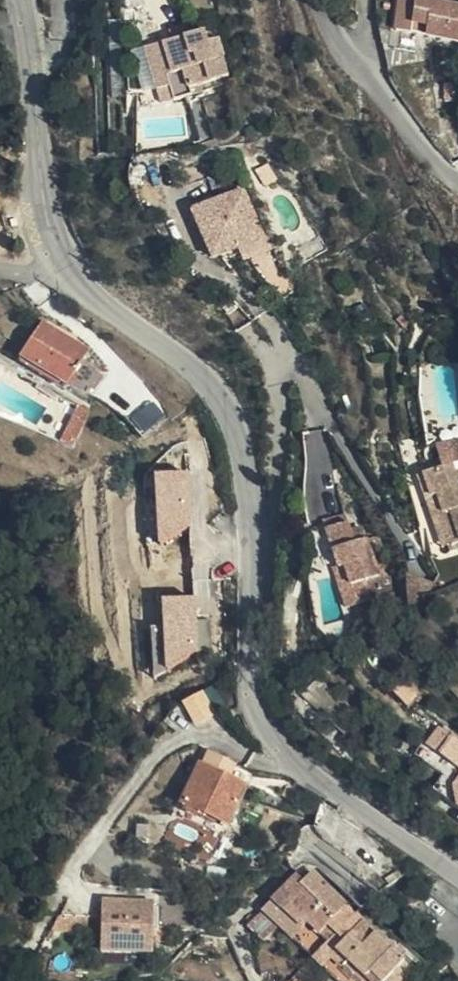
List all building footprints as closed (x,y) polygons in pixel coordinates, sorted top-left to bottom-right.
[(413,49),(457,58),(457,24),(398,12),(392,46),(413,49)] [(140,68),(152,109),(164,106),(168,121),(188,115),(185,107),(194,104),(191,78),(189,54),(186,56),(183,46),(167,49),(170,61),(140,68)] [(202,51),(189,54),(191,78),(194,104),(223,96),(212,59),(206,60),(202,51)] [(446,101),(449,119),(457,117),(457,107),(457,99),(446,101)] [(164,106),(152,109),(156,124),(168,121),(164,106)] [(231,195),(186,212),(204,259),(249,240),(231,195)] [(249,240),(225,250),(230,264),(259,252),(253,238),(249,240)] [(83,348),(32,333),(21,368),(74,384),(83,348)] [(442,468),(451,465),(457,462),(457,441),(426,452),(432,471),(442,468)] [(442,468),(432,471),(415,477),(423,500),(430,498),(439,525),(433,528),(439,549),(457,543),(457,484),(448,488),(442,468)] [(154,470),(157,540),(189,539),(187,469),(154,470)] [(433,551),(439,549),(433,528),(439,525),(430,498),(423,500),(415,477),(408,480),(433,551)] [(360,605),(380,598),(360,543),(349,546),(347,539),(335,543),(328,525),(306,533),(321,576),(328,574),(342,613),(360,605)] [(328,574),(321,576),(316,578),(330,617),(342,613),(328,574)] [(159,596),(162,625),(149,626),(152,666),(200,662),(194,593),(159,596)] [(386,613),(380,598),(360,605),(367,622),(386,613)] [(411,686),(397,698),(411,715),(425,702),(411,686)] [(220,728),(207,709),(190,720),(202,738),(220,728)] [(437,733),(426,750),(457,769),(457,745),(437,733)] [(204,779),(232,792),(238,777),(211,765),(204,779)] [(249,800),(232,792),(204,779),(185,817),(229,840),(249,800)] [(330,921),(346,905),(310,871),(283,901),(269,916),(286,933),(313,957),(326,943),(339,929),(330,921)] [(152,914),(104,911),(100,961),(149,964),(152,914)] [(286,933),(269,916),(253,933),(270,950),(286,933)] [(362,920),(347,936),(339,929),(326,943),(313,957),(338,980),(383,980),(392,972),(404,959),(362,920)] [(404,959),(392,972),(402,980),(415,980),(420,975),(404,959)]
